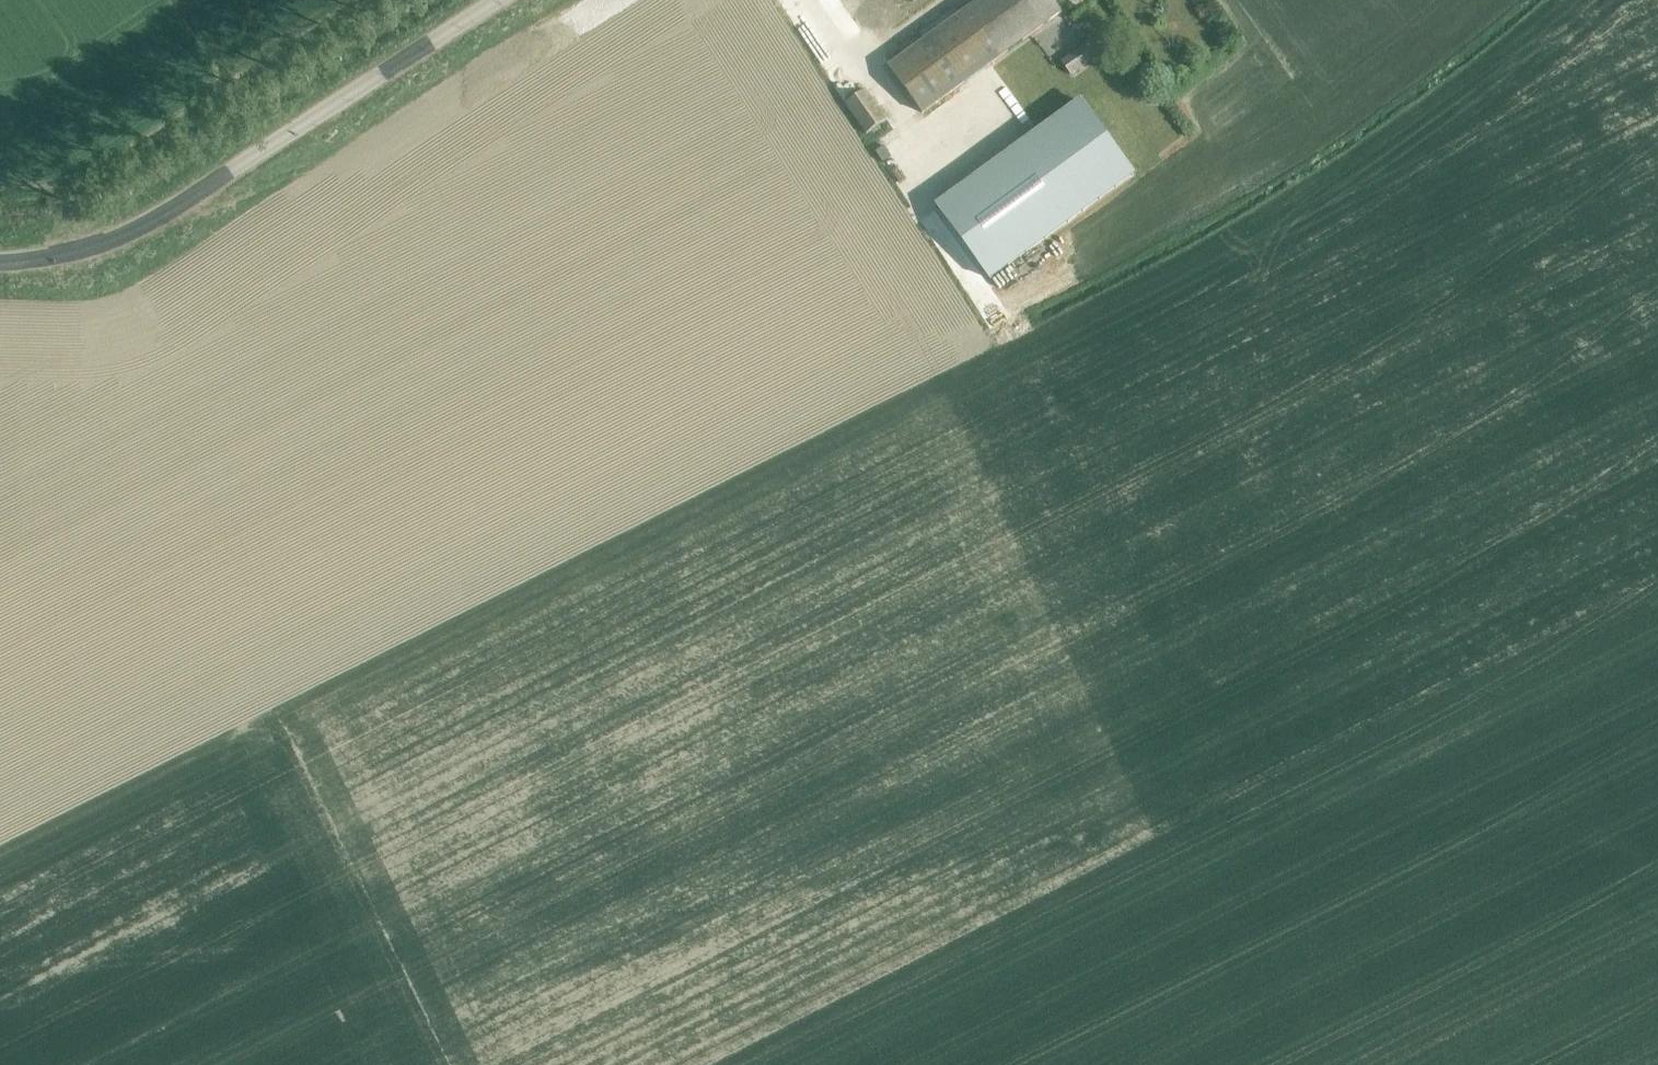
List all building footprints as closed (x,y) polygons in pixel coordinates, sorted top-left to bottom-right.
[(985,67),(1059,13),(1050,0),(979,0),(886,68),(921,115),(985,67)] [(1068,76),(1092,58),(1083,46),(1058,63),(1068,76)] [(1148,64),(1132,75),(1139,85),(1154,74),(1148,64)] [(866,134),(885,120),(864,91),(844,105),(866,134)] [(1079,104),(935,210),(988,282),(1132,176),(1079,104)] [(883,146),(874,151),(881,162),(890,156),(883,146)]
